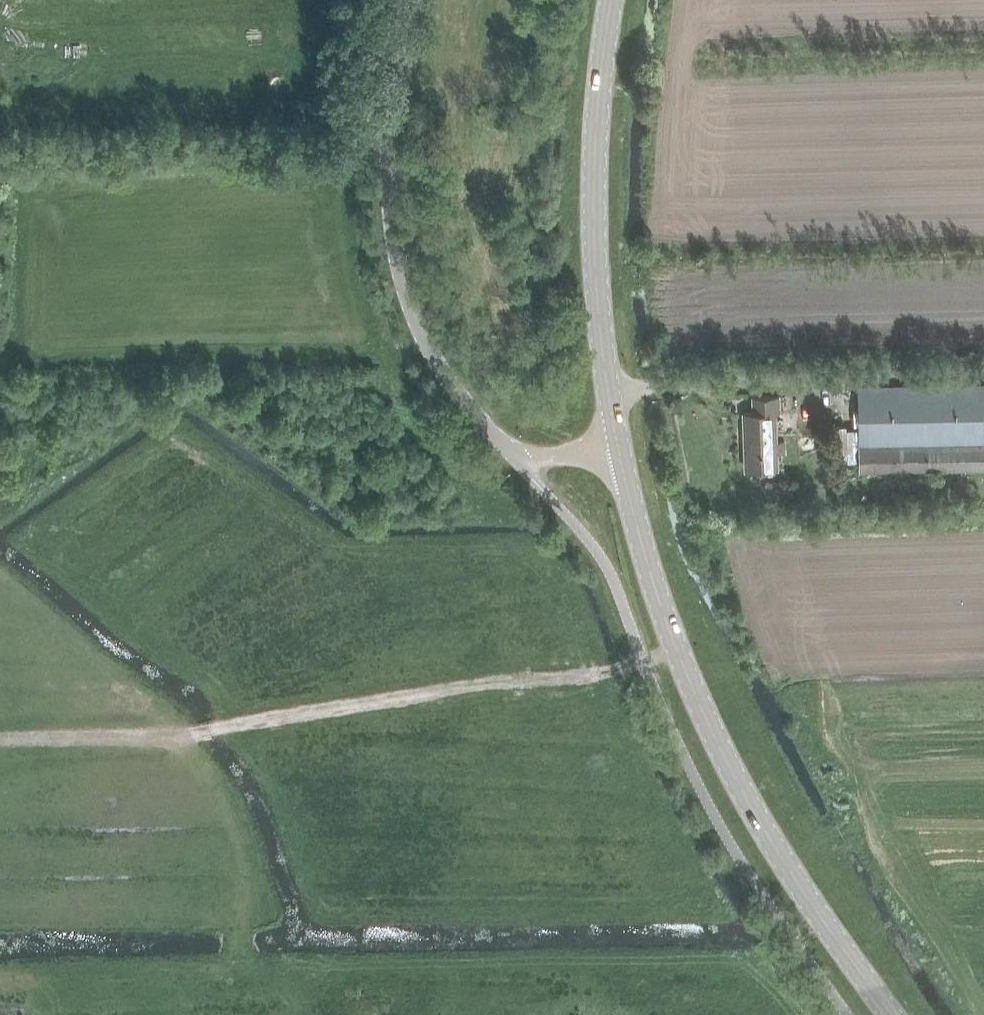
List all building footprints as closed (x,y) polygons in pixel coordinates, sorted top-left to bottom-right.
[(857,388),(858,471),(983,470),(983,387),(857,388)] [(744,413),(744,469),(775,469),(775,455),(782,455),(782,441),(774,441),(774,413),(779,413),(779,414),(791,414),(791,398),(753,398),(753,413),(744,413)]
